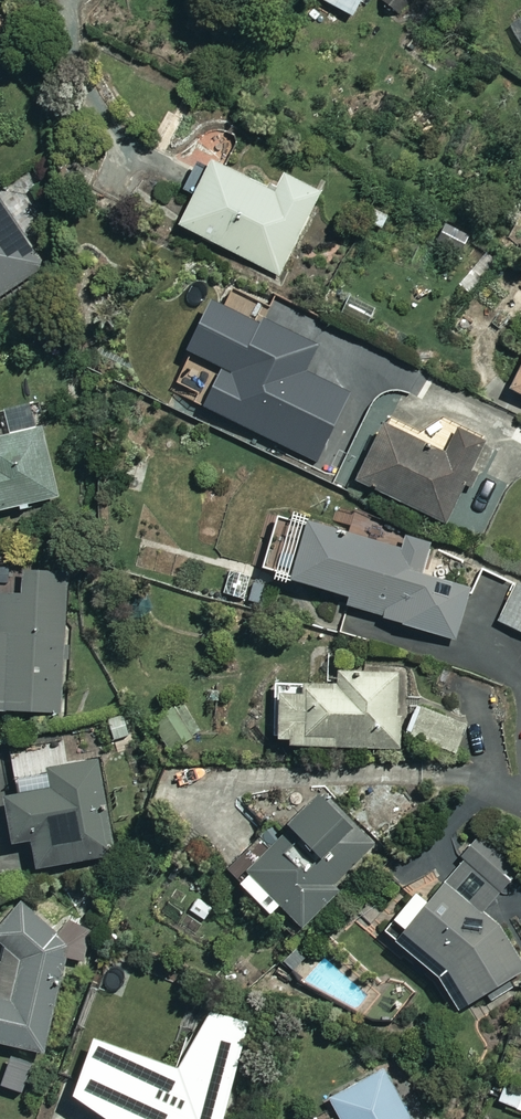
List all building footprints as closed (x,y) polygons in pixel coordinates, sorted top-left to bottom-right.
[(365,0),(318,0),(356,21),(367,1),(365,0)] [(280,201),(217,171),(187,232),(283,279),(322,199),(289,182),(280,201)] [(0,181),(0,301),(56,264),(0,181)] [(231,335),(247,310),(226,296),(210,321),(231,335)] [(315,351),(261,327),(237,380),(227,375),(210,412),(278,443),(290,416),(309,425),(332,375),(309,364),(315,351)] [(0,421),(0,520),(63,504),(39,411),(0,421)] [(432,442),(391,423),(362,488),(449,528),(489,442),(441,420),(432,442)] [(456,591),(459,582),(432,554),(433,549),(410,543),(406,558),(346,542),(348,535),(301,522),(299,529),(282,524),(268,578),(283,582),(280,591),(295,595),(296,590),(353,606),(351,615),(458,644),(472,595),(456,591)] [(65,723),(71,578),(29,576),(27,603),(4,602),(2,642),(0,642),(0,720),(65,723)] [(513,587),(498,627),(520,636),(520,590),(513,587)] [(337,689),(273,690),(274,712),(278,712),(279,758),(398,756),(396,666),(337,667),(337,689)] [(205,740),(185,709),(156,727),(177,759),(205,740)] [(471,728),(421,711),(411,741),(461,758),(471,728)] [(94,734),(16,751),(27,800),(11,803),(21,854),(38,850),(43,875),(120,859),(94,734)] [(374,854),(321,804),(285,842),(273,832),(229,878),(278,924),(287,915),(309,936),(345,898),(338,892),(374,854)] [(435,870),(418,856),(398,883),(415,896),(435,870)] [(387,936),(444,986),(465,1023),(520,985),(520,960),(490,919),(504,900),(467,866),(434,910),(423,899),(387,936)] [(97,945),(78,923),(65,934),(20,905),(0,937),(0,1050),(50,1061),(69,969),(97,945)] [(368,990),(320,959),(305,983),(352,1014),(368,990)] [(205,1020),(177,1077),(89,1053),(73,1114),(81,1118),(222,1118),(245,1031),(205,1020)] [(388,1074),(334,1105),(342,1118),(414,1118),(388,1074)] [(509,1085),(500,1104),(520,1114),(520,1090),(509,1085)]
